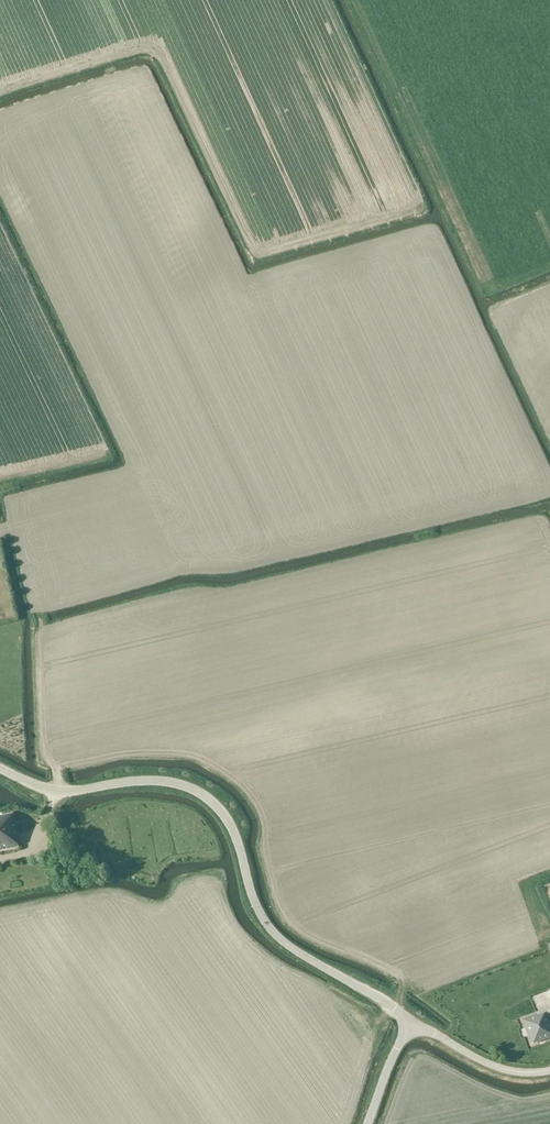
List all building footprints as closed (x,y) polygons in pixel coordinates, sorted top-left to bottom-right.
[(19,847),(15,814),(0,817),(0,851),(19,847)] [(549,1006),(549,1001),(546,990),(530,996),(537,1012),(549,1006)] [(531,1041),(549,1034),(549,1022),(546,1011),(539,1013),(538,1011),(522,1017),(531,1041)]
